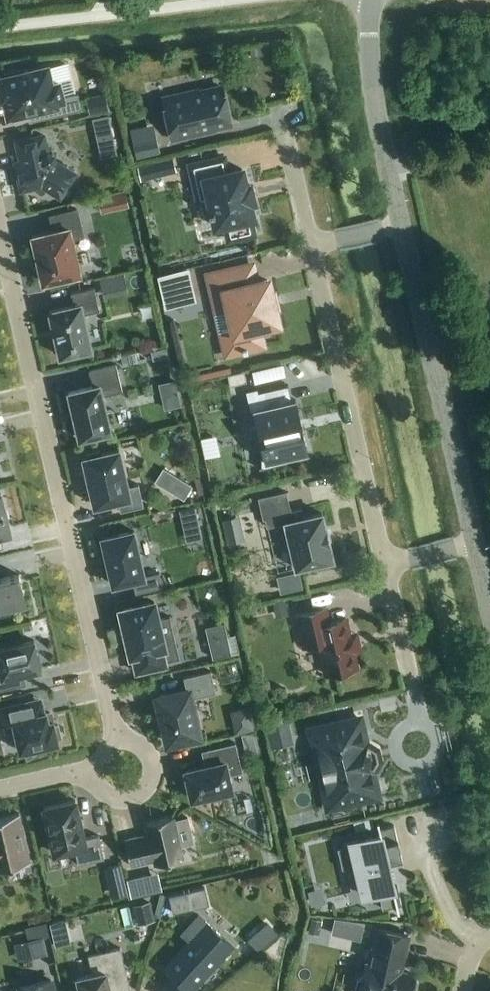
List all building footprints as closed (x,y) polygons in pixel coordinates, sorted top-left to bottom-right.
[(263,55),(262,45),(250,47),(251,56),(263,55)] [(0,98),(6,97),(10,113),(48,104),(51,117),(82,109),(79,93),(63,97),(59,81),(53,82),(50,66),(21,73),(19,68),(5,71),(6,77),(2,77),(2,79),(0,80),(0,96),(0,98)] [(215,125),(231,121),(224,88),(200,93),(199,88),(162,97),(172,139),(216,129),(215,125)] [(109,110),(105,93),(86,98),(90,115),(109,110)] [(117,154),(109,115),(92,118),(101,158),(117,154)] [(21,161),(15,162),(21,189),(42,185),(60,196),(75,173),(54,159),(54,158),(55,157),(55,156),(54,155),(54,153),(53,152),(52,152),(51,151),(50,150),(49,150),(47,150),(44,134),(16,141),(21,161)] [(134,145),(137,157),(160,152),(158,140),(134,145)] [(211,210),(209,210),(210,215),(212,214),(215,226),(225,224),(229,240),(254,234),(250,218),(254,217),(250,201),(254,201),(250,184),(246,185),(242,169),(228,172),(224,156),(190,164),(199,202),(209,199),(211,210)] [(169,159),(148,164),(151,179),(173,173),(169,159)] [(125,190),(113,193),(117,209),(129,206),(125,190)] [(54,230),(32,235),(36,254),(32,255),(34,265),(39,264),(43,282),(80,274),(72,238),(84,236),(77,209),(50,215),(54,230)] [(248,350),(247,348),(263,345),(259,327),(278,323),(268,280),(256,283),(252,265),(209,275),(218,313),(230,311),(234,328),(222,331),(228,353),(243,349),(244,351),(248,350)] [(188,268),(158,275),(165,308),(196,301),(188,268)] [(128,292),(123,274),(101,279),(105,297),(128,292)] [(71,293),(74,305),(49,310),(54,328),(53,328),(55,338),(56,338),(60,355),(64,355),(65,359),(81,355),(80,351),(91,348),(83,314),(100,310),(94,287),(71,293)] [(168,357),(166,348),(151,351),(153,360),(168,357)] [(135,353),(128,354),(130,363),(137,362),(135,353)] [(259,379),(290,372),(287,359),(256,366),(259,379)] [(69,391),(79,438),(111,431),(102,395),(123,390),(116,364),(89,370),(93,386),(69,391)] [(228,375),(230,386),(242,383),(240,373),(228,375)] [(162,379),(167,405),(184,402),(179,376),(162,379)] [(261,439),(261,466),(259,467),(259,468),(287,462),(286,456),(308,451),(303,430),(300,430),(298,421),(301,421),(296,399),(292,400),(288,385),(259,391),(258,388),(246,390),(250,411),(254,411),(259,430),(263,429),(265,438),(261,439)] [(208,452),(218,451),(217,433),(207,433),(208,452)] [(84,458),(95,505),(118,499),(120,511),(144,506),(139,484),(127,487),(119,450),(101,454),(100,450),(87,453),(87,457),(84,458)] [(193,486),(163,468),(155,482),(184,500),(193,486)] [(320,513),(320,514),(304,517),(302,508),(291,511),(286,491),(259,498),(264,519),(266,518),(268,526),(285,522),(286,524),(296,565),(295,565),(296,568),(298,567),(331,559),(331,560),(333,559),(333,557),(332,557),(329,544),(330,544),(326,528),(323,515),(323,513),(320,513)] [(3,547),(1,536),(11,533),(0,492),(0,548),(3,547)] [(202,538),(196,507),(180,511),(186,542),(202,538)] [(232,540),(249,535),(242,511),(225,516),(232,540)] [(133,531),(102,537),(113,584),(132,580),(136,594),(163,587),(159,572),(144,576),(133,531)] [(10,612),(9,606),(26,603),(19,574),(0,579),(0,614),(10,612)] [(154,601),(120,609),(124,626),(123,627),(125,638),(127,638),(131,655),(132,655),(136,672),(167,665),(166,661),(180,658),(170,616),(158,619),(154,601)] [(273,603),(276,614),(287,611),(285,601),(273,603)] [(296,614),(304,647),(318,643),(326,674),(341,671),(344,672),(352,670),(353,668),(357,667),(354,653),(367,650),(363,630),(350,633),(346,619),(330,623),(326,607),(296,614)] [(216,638),(209,639),(213,658),(232,654),(227,635),(220,637),(220,635),(216,636),(216,638)] [(19,686),(17,674),(41,668),(34,640),(0,648),(0,690),(19,686)] [(161,714),(164,728),(167,742),(200,735),(191,698),(216,692),(211,671),(183,677),(186,689),(157,696),(161,714)] [(53,721),(52,721),(50,712),(46,713),(46,712),(45,712),(42,698),(21,703),(0,708),(0,723),(2,723),(5,734),(16,731),(20,751),(26,749),(27,753),(41,750),(40,746),(58,742),(57,738),(61,737),(58,725),(54,726),(53,721)] [(311,730),(328,807),(378,796),(372,769),(374,769),(379,760),(377,749),(368,744),(366,744),(360,718),(311,730)] [(268,725),(272,744),(292,740),(287,720),(268,725)] [(253,729),(252,722),(234,726),(236,733),(253,729)] [(209,749),(212,764),(185,771),(186,774),(182,775),(186,789),(190,788),(192,799),(214,794),(214,798),(229,794),(228,791),(232,790),(229,775),(243,772),(236,743),(209,749)] [(44,807),(54,853),(74,848),(78,865),(104,859),(99,835),(84,838),(76,800),(44,807)] [(31,862),(19,813),(0,818),(0,869),(31,862)] [(140,836),(125,840),(131,864),(154,859),(155,864),(183,858),(173,816),(146,823),(149,836),(141,838),(140,836)] [(350,841),(351,845),(338,848),(342,869),(356,866),(363,896),(379,892),(383,909),(396,906),(398,913),(399,912),(398,905),(402,904),(397,885),(393,886),(388,862),(402,859),(398,840),(394,825),(380,828),(379,822),(377,823),(380,834),(350,841)] [(123,879),(120,866),(105,869),(109,883),(123,879)] [(162,891),(158,873),(127,880),(131,898),(162,891)] [(187,892),(169,896),(173,913),(191,909),(187,892)] [(151,917),(148,905),(121,912),(124,923),(134,920),(134,921),(151,917)] [(161,990),(189,990),(215,962),(217,964),(233,946),(199,915),(183,932),(191,940),(165,968),(175,976),(161,990)] [(319,935),(322,920),(312,918),(308,932),(319,935)] [(359,921),(355,939),(361,941),(365,922),(359,921)] [(399,971),(408,935),(378,928),(370,965),(366,964),(363,979),(361,978),(358,981),(356,990),(416,990),(419,981),(416,977),(414,976),(415,975),(399,971)] [(258,949),(266,942),(258,932),(249,939),(258,949)] [(28,941),(31,957),(45,953),(41,938),(28,941)] [(76,990),(110,990),(109,987),(129,983),(120,948),(88,955),(92,975),(77,978),(78,979),(73,981),(76,990)] [(21,990),(54,990),(51,980),(20,988),(21,990)]
